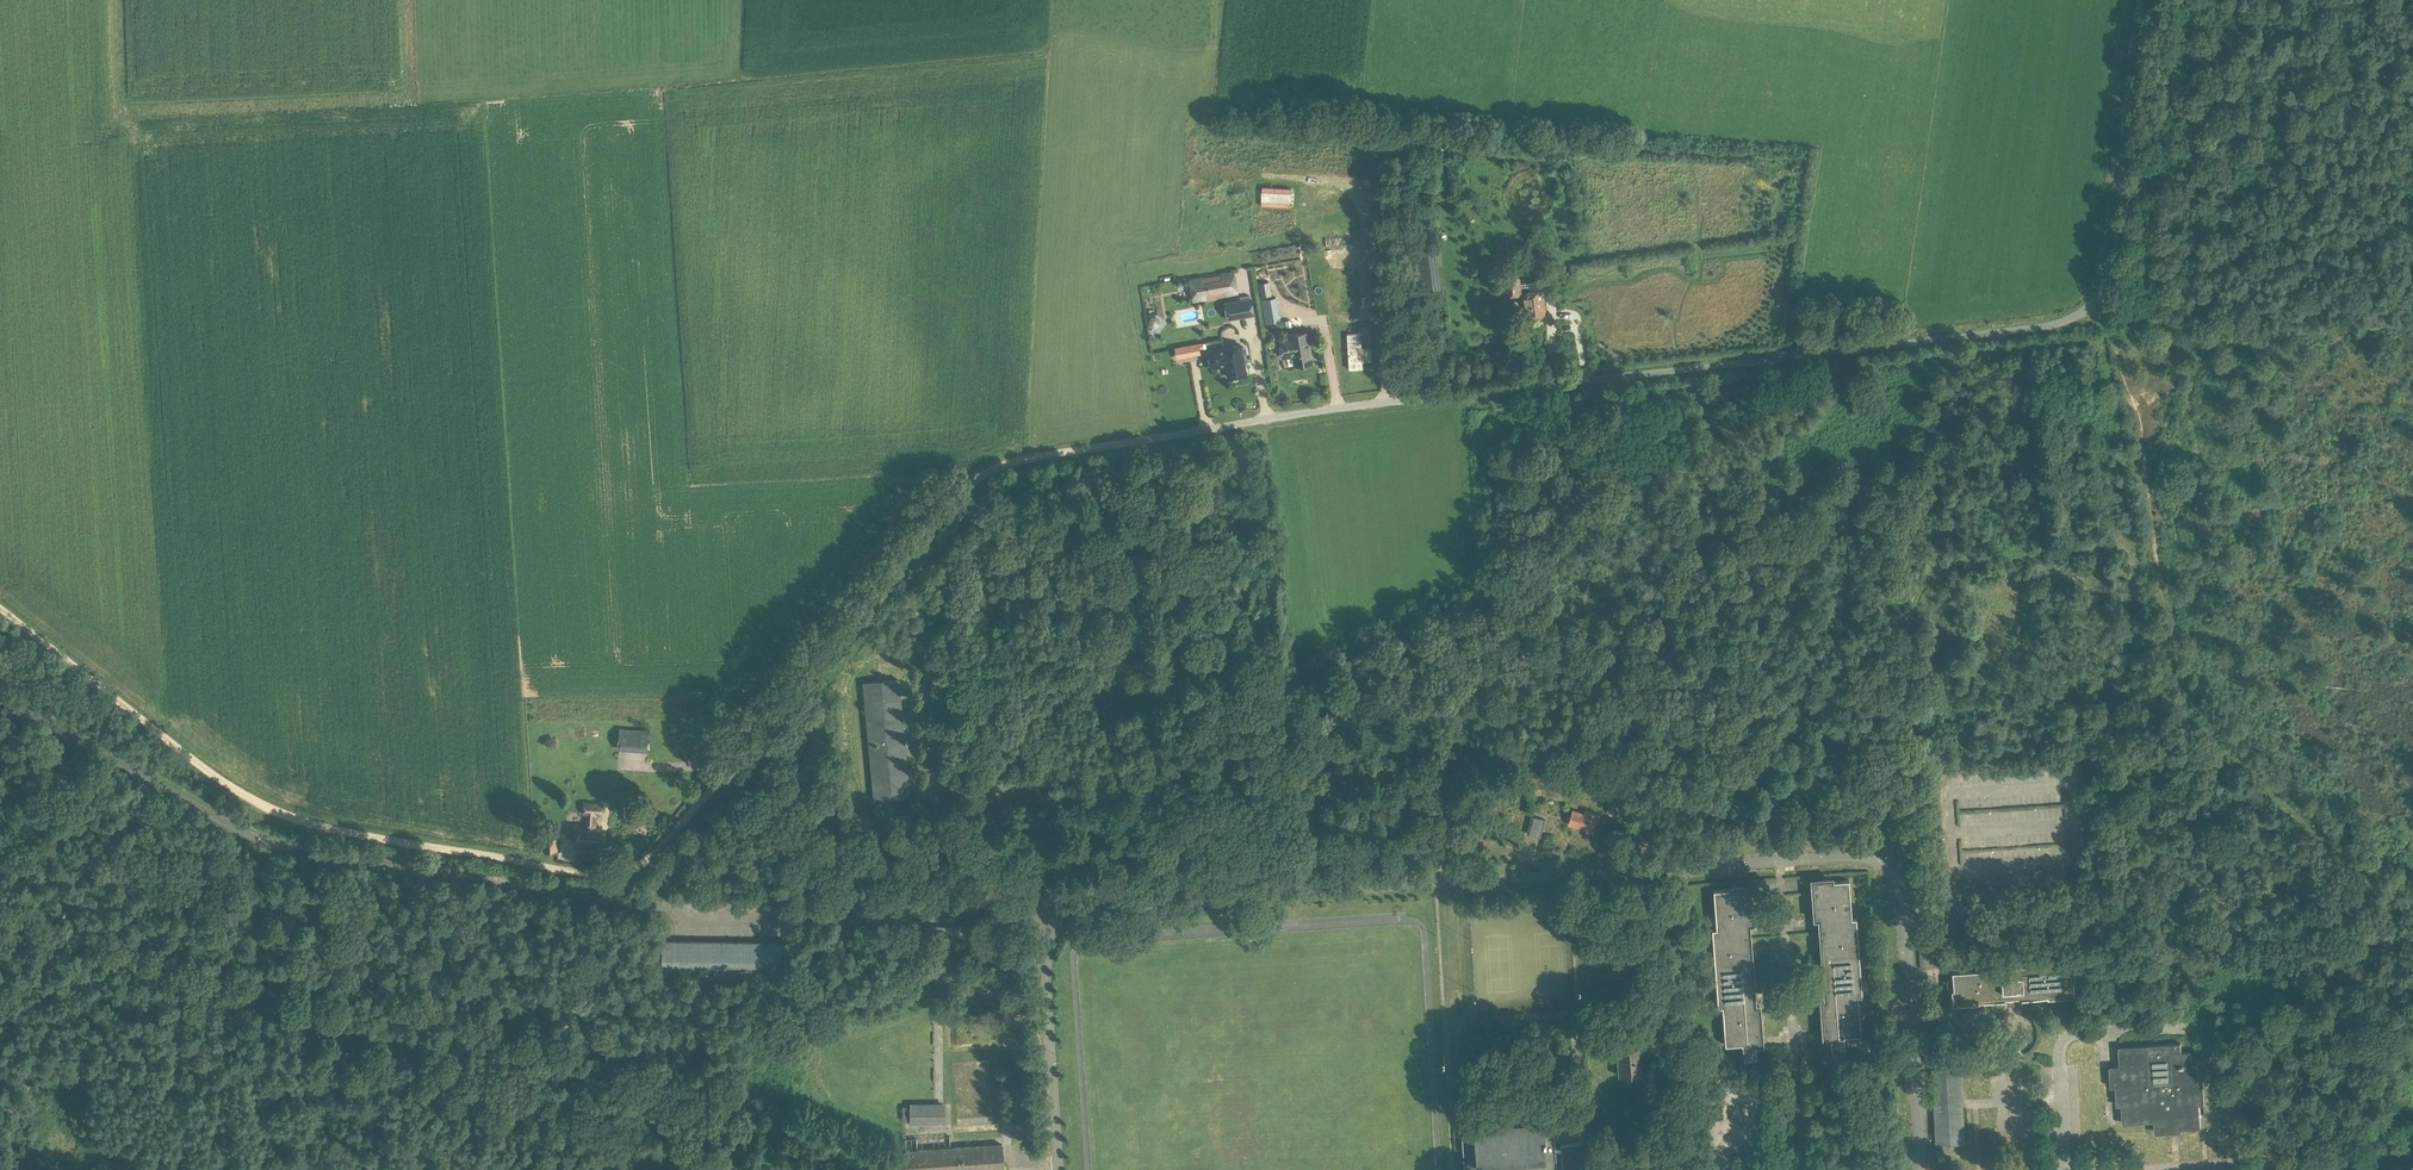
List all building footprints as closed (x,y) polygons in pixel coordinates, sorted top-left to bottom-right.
[(1200,154),(1199,169),(1214,169),(1214,154),(1200,154)] [(1268,200),(1269,190),(1196,189),(1196,199),(1268,200)] [(1436,247),(1415,250),(1413,233),(1404,234),(1406,251),(1404,251),(1404,254),(1407,277),(1415,276),(1417,292),(1441,289),(1436,247)] [(1191,283),(1195,302),(1237,294),(1234,275),(1191,283)] [(1543,289),(1528,291),(1528,286),(1521,287),(1520,277),(1502,279),(1505,297),(1508,296),(1508,297),(1522,295),(1521,293),(1523,293),(1526,317),(1546,315),(1543,289)] [(1272,298),(1270,282),(1259,284),(1261,299),(1272,298)] [(1227,321),(1255,316),(1252,297),(1224,303),(1227,321)] [(1282,359),(1294,357),(1296,365),(1313,362),(1309,342),(1307,331),(1287,334),(1287,337),(1278,339),(1282,359)] [(1200,342),(1183,345),(1185,356),(1202,353),(1201,348),(1200,342)] [(1223,348),(1211,350),(1209,351),(1212,368),(1227,365),(1229,378),(1247,375),(1243,356),(1245,355),(1247,353),(1246,348),(1243,346),(1242,346),(1241,345),(1223,348)] [(909,796),(903,733),(898,680),(865,683),(875,799),(909,796)] [(619,728),(618,750),(649,752),(650,730),(619,728)] [(1608,815),(1615,817),(1618,803),(1613,801),(1611,807),(1609,806),(1607,813),(1609,813),(1608,815)] [(586,826),(576,825),(575,847),(589,848),(590,848),(601,849),(602,827),(595,826),(596,815),(602,815),(603,804),(585,803),(584,814),(587,815),(586,826)] [(1579,828),(1594,833),(1600,815),(1585,810),(1584,814),(1573,810),(1568,824),(1579,828)] [(1532,816),(1527,833),(1541,837),(1546,820),(1532,816)] [(1813,847),(1813,834),(1790,835),(1790,848),(1813,847)] [(590,854),(590,863),(598,863),(599,855),(590,854)] [(1824,1034),(1824,1041),(1831,1040),(1832,1052),(1845,1051),(1844,1037),(1861,1035),(1858,997),(1863,997),(1856,918),(1852,919),(1849,880),(1832,881),(1832,879),(1829,879),(1819,880),(1812,880),(1813,887),(1812,887),(1812,893),(1816,893),(1817,899),(1813,899),(1815,920),(1820,919),(1820,925),(1819,925),(1820,931),(1824,931),(1824,937),(1821,938),(1824,983),(1828,982),(1828,989),(1824,989),(1824,995),(1825,995),(1826,1001),(1821,1001),(1823,1022),(1826,1021),(1826,1028),(1823,1028),(1823,1034),(1824,1034)] [(1763,1038),(1762,1032),(1758,1033),(1758,1026),(1761,1026),(1760,1006),(1755,1006),(1754,1000),(1755,1000),(1755,994),(1751,995),(1750,988),(1754,988),(1750,943),(1747,943),(1747,937),(1751,936),(1750,931),(1749,931),(1749,925),(1753,924),(1752,904),(1749,904),(1748,898),(1752,898),(1752,892),(1751,892),(1750,885),(1744,886),(1733,886),(1730,887),(1731,889),(1714,890),(1717,929),(1712,929),(1718,1008),(1722,1007),(1725,1046),(1742,1044),(1744,1059),(1757,1058),(1756,1046),(1762,1045),(1762,1038),(1763,1038)] [(664,975),(675,975),(789,977),(790,942),(664,940),(664,975)] [(1919,946),(1920,969),(1934,968),(1932,945),(1919,946)] [(2021,999),(2022,999),(2047,997),(2048,998),(2047,998),(2074,996),(2073,981),(2071,981),(2070,964),(2043,966),(2043,969),(2038,969),(2037,965),(1984,969),(1985,973),(1979,973),(1979,970),(1952,972),(1953,990),(1951,990),(1952,1005),(1980,1003),(1980,1002),(1979,1002),(2006,1000),(2005,999),(2005,998),(2013,998),(2013,999),(2014,999),(2014,998),(2021,997),(2021,998),(2021,999)] [(988,1035),(987,1028),(987,1022),(971,1024),(972,1036),(988,1035)] [(1655,1035),(1654,1024),(1647,1025),(1648,1036),(1655,1035)] [(2200,1104),(2205,1104),(2203,1084),(2198,1085),(2197,1066),(2192,1066),(2191,1052),(2182,1052),(2181,1043),(2119,1047),(2120,1066),(2110,1067),(2112,1086),(2117,1086),(2118,1105),(2123,1105),(2124,1124),(2157,1122),(2158,1131),(2201,1128),(2200,1104)] [(1644,1074),(1642,1048),(1616,1049),(1619,1076),(1630,1075),(1633,1075),(1644,1074)] [(1933,1070),(1937,1144),(1964,1143),(1959,1068),(1933,1070)] [(903,1122),(911,1122),(923,1122),(945,1122),(945,1105),(923,1106),(903,1107),(903,1122)] [(1558,1149),(1556,1149),(1554,1124),(1543,1125),(1543,1120),(1475,1125),(1475,1130),(1462,1131),(1465,1167),(1467,1167),(1467,1169),(1557,1169),(1557,1159),(1562,1159),(1563,1169),(1587,1169),(1585,1143),(1561,1144),(1561,1148),(1558,1149)] [(979,1146),(951,1148),(950,1137),(906,1140),(906,1141),(905,1142),(905,1145),(906,1145),(906,1151),(906,1152),(907,1169),(996,1169),(1004,1169),(1003,1144),(979,1146)] [(1866,1168),(1860,1164),(1868,1152),(1858,1146),(1843,1169),(1865,1169),(1866,1168)]
